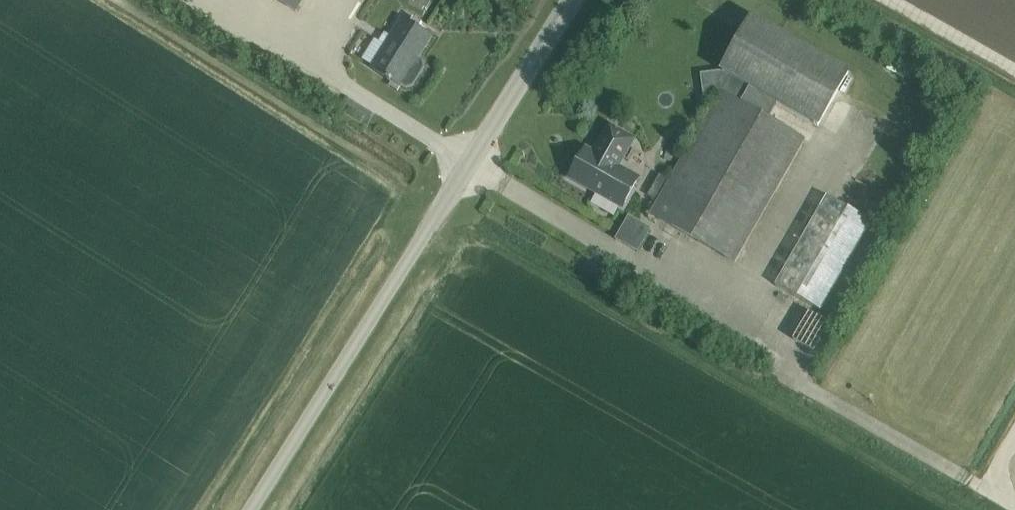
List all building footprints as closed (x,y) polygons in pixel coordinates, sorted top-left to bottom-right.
[(296,11),(302,0),(278,0),(296,11)] [(400,86),(431,36),(402,18),(370,68),(400,86)] [(753,18),(722,72),(749,88),(777,104),(817,126),(848,72),(753,18)] [(749,88),(739,104),(767,120),(777,104),(749,88)] [(719,93),(653,210),(650,215),(734,263),(803,141),(767,120),(739,104),(719,93)] [(585,148),(569,178),(622,208),(639,178),(618,167),(634,139),(609,125),(593,153),(585,148)] [(871,222),(826,196),(775,285),(820,311),(871,222)]
